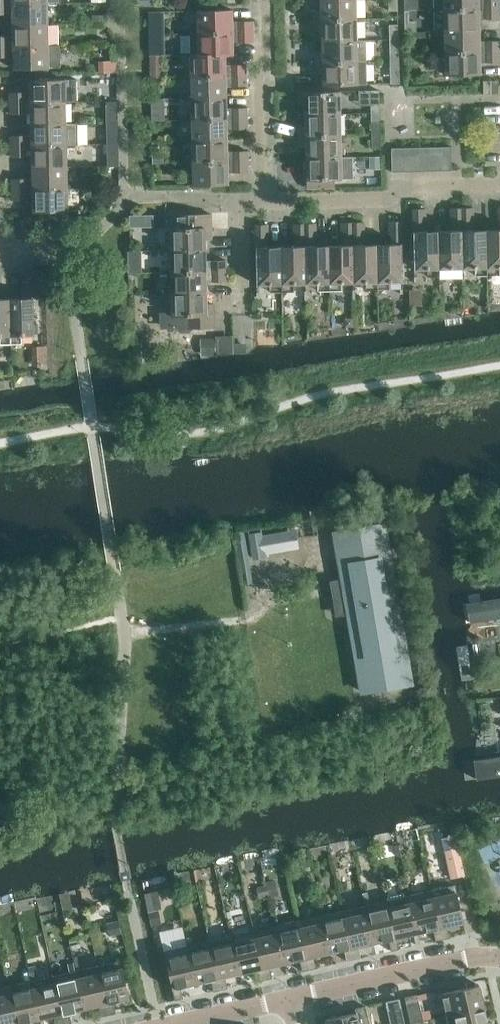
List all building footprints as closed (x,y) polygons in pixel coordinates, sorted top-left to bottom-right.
[(315,19),(356,18),(356,0),(321,0),(321,8),(315,8),(315,19)] [(389,10),(398,10),(398,0),(389,0),(389,10)] [(434,9),(499,7),(499,0),(434,0),(434,9)] [(13,24),(48,24),(47,2),(0,3),(0,13),(13,13),(13,24)] [(435,31),(445,30),(479,30),(479,18),(499,18),(499,7),(434,9),(435,31)] [(152,51),(164,51),(163,9),(151,9),(152,51)] [(197,10),(198,32),(253,31),(253,20),(232,21),(232,9),(197,10)] [(92,15),(91,23),(106,23),(106,15),(92,15)] [(322,29),(322,40),(357,40),(356,18),(315,19),(315,29),(322,29)] [(410,20),(405,20),(405,31),(415,31),(415,20),(410,20)] [(48,45),(48,24),(13,24),(13,35),(0,36),(0,46),(48,45)] [(389,25),(390,39),(399,38),(398,24),(389,24),(389,25)] [(445,52),(499,51),(499,40),(480,41),(479,30),(445,30),(445,52)] [(190,32),(190,53),(198,53),(198,54),(225,53),(225,54),(233,54),(233,53),(233,42),(253,41),(253,31),(198,32),(190,32)] [(390,39),(390,60),(399,60),(399,38),(390,39)] [(316,52),(316,62),(367,61),(366,39),(357,40),(322,40),(322,51),(316,52)] [(0,46),(0,57),(14,56),(14,68),(49,67),(48,45),(0,46)] [(445,52),(446,74),(481,73),(480,62),(499,61),(499,51),(445,52)] [(190,53),(191,76),(246,75),(246,64),(226,64),(225,54),(225,53),(198,54),(198,53),(190,53)] [(159,55),(151,55),(151,67),(159,67),(159,55)] [(399,60),(390,60),(391,83),(400,83),(399,60)] [(367,61),(316,62),(316,73),(323,73),(323,84),(367,83),(367,61)] [(116,62),(99,63),(99,73),(117,72),(116,62)] [(191,76),(191,97),(226,96),(226,85),(246,85),(246,75),(191,76)] [(10,102),(65,101),(77,101),(77,79),(30,80),(30,92),(10,92),(10,102)] [(498,80),(483,80),(483,94),(499,93),(498,80)] [(306,103),(306,114),(340,113),(340,90),(298,91),(299,103),(306,103)] [(371,90),(371,105),(380,104),(380,102),(380,93),(380,90),(371,90)] [(191,97),(192,119),(247,118),(247,107),(226,108),(226,96),(191,97)] [(164,98),(151,98),(151,100),(151,109),(165,109),(164,98)] [(31,112),(31,124),(66,123),(65,101),(10,102),(10,113),(31,112)] [(380,119),(380,104),(371,105),(371,119),(380,119)] [(299,125),(299,136),(341,135),(340,113),(306,114),(306,125),(299,125)] [(192,119),(192,140),(227,140),(227,129),(247,128),(247,118),(192,119)] [(371,119),(372,134),(380,134),(381,130),(380,122),(380,119),(371,119)] [(11,146),(66,145),(78,144),(78,123),(66,123),(31,124),(31,135),(11,135),(11,146)] [(380,134),(372,134),(372,148),(381,148),(380,134)] [(306,146),(307,157),(341,156),(341,135),(299,136),(300,146),(306,146)] [(192,140),(193,162),(248,161),(248,150),(227,151),(227,140),(192,140)] [(32,156),(32,167),(66,166),(66,145),(11,146),(11,156),(32,156)] [(439,146),(427,147),(428,171),(440,170),(439,146)] [(452,146),(439,146),(440,170),(452,170),(452,146)] [(404,171),(404,147),(391,147),(392,171),(404,171)] [(416,147),(404,147),(404,171),(416,171),(416,147)] [(427,147),(416,147),(416,171),(428,171),(427,147)] [(341,156),(307,157),(307,187),(335,187),(335,179),(341,179),(341,156)] [(380,156),(369,156),(369,168),(380,168),(380,156)] [(248,161),(193,162),(193,184),(228,184),(228,172),(248,171),(248,161)] [(12,178),(12,189),(67,188),(66,166),(32,167),(32,178),(12,178)] [(67,188),(12,189),(12,199),(33,199),(33,211),(67,210),(67,188)] [(453,230),(438,230),(439,276),(451,275),(451,267),(463,267),(462,207),(450,208),(450,220),(453,220),(453,230)] [(474,207),(462,207),(463,267),(475,267),(475,275),(487,274),(486,229),(471,230),(471,219),(474,219),(474,207)] [(439,276),(438,230),(424,231),(423,220),(426,220),(426,208),(413,208),(414,268),(427,268),(428,276),(439,276)] [(211,213),(172,214),(172,227),(170,227),(171,250),(206,249),(205,238),(212,238),(211,213)] [(392,244),(377,244),(378,289),(390,289),(390,281),(402,280),(401,221),(389,221),(389,233),(391,233),(392,244)] [(344,245),(329,245),(330,290),(342,290),(342,282),(354,282),(352,222),(341,222),(341,234),(344,234),(344,245)] [(364,222),(352,222),(354,282),(366,281),(366,289),(378,289),(377,244),(362,244),(362,234),(364,234),(364,222)] [(296,246),(281,246),(282,291),(294,291),(294,283),(306,283),(305,223),(293,223),(293,235),(296,235),(296,246)] [(316,223),(305,223),(306,283),(318,282),(318,290),(330,290),(329,245),(314,245),(314,235),(317,235),(316,223)] [(282,291),(281,246),(266,247),(266,236),(269,236),(268,224),(256,224),(257,284),(270,284),(270,291),(282,291)] [(486,229),(487,274),(499,274),(499,266),(499,229),(486,229)] [(171,250),(171,271),(227,270),(226,259),(206,260),(206,249),(171,250)] [(24,297),(10,298),(11,343),(21,343),(21,335),(34,334),(34,298),(38,297),(38,269),(23,269),(24,297)] [(171,271),(172,293),(207,292),(206,281),(227,281),(227,270),(171,271)] [(163,326),(166,328),(180,327),(182,324),(189,324),(189,327),(214,326),(213,303),(207,303),(207,292),(172,293),(172,312),(166,312),(163,314),(160,318),(160,322),(163,326)] [(0,343),(11,343),(10,298),(0,298),(0,336),(0,343)] [(215,339),(201,340),(201,356),(215,355),(215,339)] [(234,342),(234,352),(247,352),(247,342),(234,342)] [(335,532),(343,579),(331,581),(332,582),(338,581),(340,594),(343,613),(349,612),(362,691),(411,683),(384,523),(335,532)] [(254,553),(301,548),(299,526),(251,532),(254,553)] [(467,605),(470,626),(499,622),(499,600),(467,605)] [(474,762),(477,782),(499,779),(499,758),(474,762)] [(456,835),(442,838),(451,878),(465,875),(456,835)] [(455,884),(433,889),(444,938),(450,937),(447,925),(464,922),(455,884)] [(433,889),(410,894),(419,932),(433,929),(436,940),(444,938),(433,889)] [(410,894),(388,899),(399,949),(406,947),(403,935),(419,932),(410,894)] [(388,899),(366,905),(374,942),(389,939),(391,950),(399,949),(388,899)] [(366,905),(343,910),(354,959),(361,957),(359,946),(374,942),(366,905)] [(149,912),(152,925),(160,923),(157,910),(149,912)] [(343,910),(321,915),(329,952),(344,949),(347,960),(354,959),(343,910)] [(321,915),(298,920),(310,969),(317,967),(314,956),(329,952),(321,915)] [(118,920),(106,923),(109,935),(121,932),(118,920)] [(298,920),(276,925),(285,962),(300,959),(303,971),(310,969),(298,920)] [(161,930),(167,949),(190,942),(184,922),(161,930)] [(276,925),(254,930),(265,979),(272,977),(270,966),(285,962),(276,925)] [(254,930),(231,935),(240,973),(255,969),(258,981),(265,979),(254,930)] [(231,935),(209,940),(220,989),(228,988),(225,976),(240,973),(231,935)] [(209,940),(186,945),(195,983),(211,979),(214,991),(220,989),(209,940)] [(195,983),(186,945),(164,950),(175,1000),(184,997),(181,986),(195,983)] [(121,960),(99,965),(110,1014),(116,1013),(114,1001),(130,997),(121,960)] [(99,965),(76,970),(85,1008),(99,1004),(102,1016),(110,1014),(99,965)] [(54,975),(65,1023),(67,1023),(72,1023),(69,1011),(85,1008),(76,970),(54,975)] [(31,980),(40,1018),(55,1014),(57,1023),(65,1023),(54,975),(31,980)] [(9,986),(18,1023),(25,1023),(25,1021),(40,1018),(31,980),(9,986)] [(442,993),(447,1014),(484,1005),(479,984),(442,993)] [(0,988),(0,1023),(18,1023),(9,986),(0,988)] [(423,991),(426,1016),(432,1016),(429,991),(423,991)] [(418,994),(405,997),(407,1005),(419,1002),(418,994)] [(392,1023),(403,1023),(405,1023),(399,998),(386,1001),(392,1023)] [(407,1005),(411,1022),(423,1019),(419,1002),(407,1005)] [(449,1023),(488,1023),(484,1005),(447,1014),(449,1023)] [(328,1023),(370,1023),(366,1006),(355,1008),(356,1012),(326,1019),(328,1023)]
